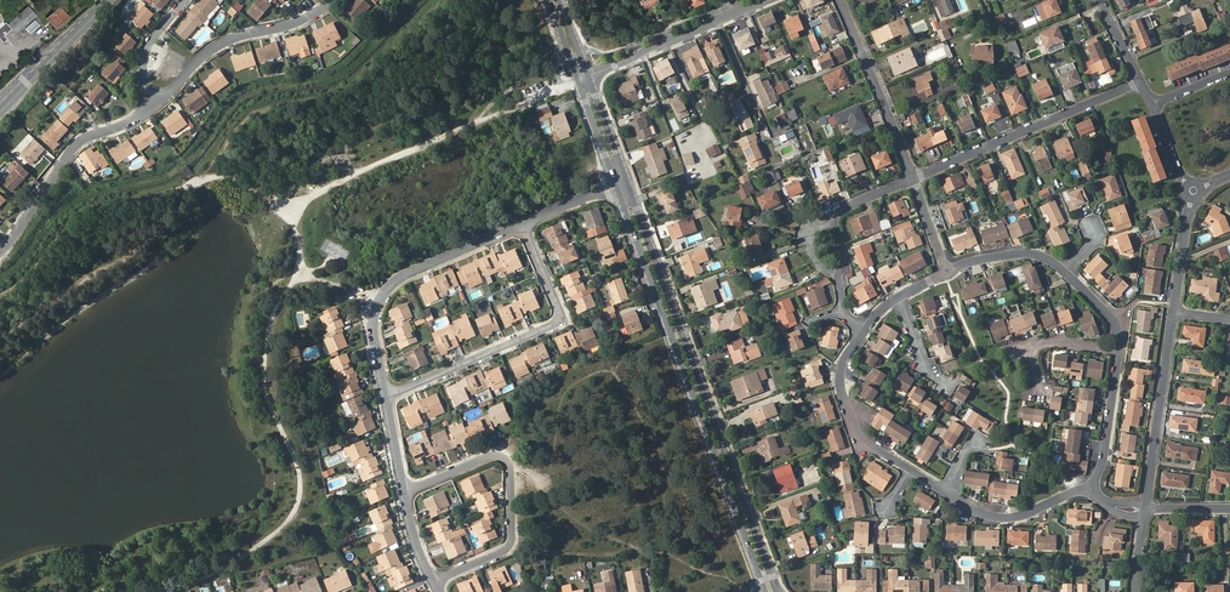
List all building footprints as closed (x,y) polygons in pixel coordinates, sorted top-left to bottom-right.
[(152,1),(161,9),(169,0),(147,0),(151,3),(152,1)] [(192,11),(204,22),(209,17),(210,19),(212,19),(217,13),(217,12),(213,9),(219,2),(216,0),(203,0),(197,8),(196,6),(192,11)] [(270,2),(268,0),(259,0),(249,12),(259,20),(265,12),(263,10),(270,2)] [(348,12),(359,21),(371,7),(363,0),(356,0),(352,4),(353,6),(348,12)] [(644,5),(646,4),(648,9),(661,3),(660,1),(661,0),(642,0),(644,5)] [(804,10),(824,2),(823,0),(800,0),(804,10)] [(942,17),(947,15),(954,11),(949,0),(935,0),(942,17)] [(1059,9),(1056,0),(1051,0),(1037,6),(1043,20),(1059,13),(1058,10),(1059,9)] [(143,2),(135,11),(138,13),(144,6),(145,4),(143,2)] [(237,2),(232,7),(238,12),(243,7),(237,2)] [(272,3),(270,2),(263,10),(265,12),(272,3)] [(129,18),(132,20),(142,28),(154,14),(144,6),(138,13),(135,11),(129,18)] [(24,36),(20,31),(37,16),(28,7),(8,26),(7,23),(0,30),(0,40),(5,45),(8,41),(13,46),(24,36)] [(68,16),(60,7),(50,16),(54,20),(51,23),(56,29),(64,22),(63,21),(68,16)] [(232,17),(237,12),(231,7),(227,12),(232,17)] [(1199,9),(1178,18),(1182,27),(1194,22),(1198,33),(1207,29),(1199,9)] [(204,22),(192,11),(189,15),(190,16),(186,22),(183,24),(178,31),(187,38),(199,24),(201,25),(199,27),(202,30),(206,24),(204,22)] [(1218,16),(1222,22),(1229,18),(1224,12),(1218,16)] [(758,19),(763,29),(777,23),(772,13),(758,19)] [(831,13),(820,18),(829,37),(840,32),(831,13)] [(1004,13),(993,18),(997,26),(997,27),(1008,23),(1004,13)] [(792,19),(784,22),(791,38),(797,35),(796,31),(802,29),(796,15),(791,17),(792,19)] [(1149,15),(1131,23),(1137,35),(1146,31),(1154,28),(1149,15)] [(904,19),(874,33),(879,45),(903,35),(904,38),(911,35),(904,19)] [(954,27),(951,19),(939,24),(946,39),(951,37),(948,30),(954,27)] [(327,45),(336,41),(342,38),(335,24),(320,31),(321,32),(316,35),(322,47),(324,50),(328,48),(327,45)] [(1061,38),(1063,37),(1058,27),(1047,32),(1048,33),(1044,35),(1049,47),(1062,42),(1061,38)] [(748,28),(733,35),(740,51),(755,45),(748,28)] [(1152,45),(1146,31),(1137,35),(1142,48),(1152,45)] [(819,50),(812,34),(807,36),(814,52),(819,50)] [(127,35),(116,47),(125,56),(136,43),(127,35)] [(301,52),(303,57),(312,55),(306,36),(298,38),(298,37),(288,40),(292,55),(301,52)] [(353,46),(360,40),(355,36),(349,42),(353,46)] [(1005,44),(1009,52),(1011,56),(1012,56),(1014,59),(1021,56),(1019,53),(1020,52),(1015,39),(1013,40),(1005,44)] [(338,46),(336,41),(327,45),(328,48),(324,50),(325,52),(338,46)] [(941,44),(941,45),(926,51),(930,62),(951,53),(946,42),(941,44)] [(1095,63),(1105,58),(1106,58),(1099,42),(1088,46),(1095,63)] [(266,48),(263,49),(258,50),(262,63),(281,56),(277,43),(273,44),(273,45),(266,48)] [(682,54),(694,79),(705,74),(710,71),(698,45),(692,48),(693,49),(690,51),(691,53),(689,53),(688,52),(682,54)] [(711,57),(709,58),(711,63),(713,62),(715,67),(725,63),(719,49),(716,50),(714,45),(706,49),(708,54),(709,54),(711,57)] [(776,61),(785,57),(790,55),(786,45),(767,53),(765,49),(760,52),(766,65),(771,63),(776,61)] [(823,70),(847,59),(842,46),(829,52),(829,53),(818,58),(823,70)] [(1229,60),(1229,46),(1197,59),(1196,57),(1166,69),(1171,81),(1201,69),(1202,71),(1229,60)] [(320,48),(317,49),(323,69),(325,69),(320,54),(325,52),(324,50),(322,47),(320,48)] [(993,47),(972,47),(972,60),(977,60),(977,63),(987,63),(987,65),(993,65),(993,47)] [(905,65),(915,61),(910,49),(889,58),(896,74),(907,70),(905,65)] [(257,64),(253,52),(248,54),(245,55),(238,57),(237,56),(233,57),(237,71),(257,64)] [(121,67),(125,61),(118,55),(113,60),(115,61),(103,74),(112,82),(117,76),(118,77),(125,70),(121,67)] [(948,59),(952,68),(955,76),(960,74),(956,67),(952,58),(948,59)] [(1095,63),(1082,68),(1086,77),(1094,74),(1093,72),(1099,70),(1100,73),(1105,71),(1108,69),(1109,72),(1110,74),(1115,71),(1111,62),(1108,64),(1105,58),(1095,63)] [(676,73),(669,60),(658,65),(658,67),(654,69),(660,81),(676,73)] [(917,65),(915,61),(905,65),(907,70),(917,65)] [(1082,82),(1073,62),(1057,70),(1063,83),(1068,80),(1071,87),(1082,82)] [(1026,64),(1017,68),(1020,77),(1030,73),(1026,64)] [(849,82),(842,66),(823,74),(830,91),(849,82)] [(212,79),(206,83),(214,94),(229,84),(220,71),(211,77),(212,79)] [(913,79),(918,92),(925,90),(927,96),(932,94),(928,82),(932,80),(929,73),(913,79)] [(641,88),(636,77),(636,76),(631,78),(632,81),(619,85),(621,91),(623,91),(627,101),(639,97),(639,100),(645,98),(641,88)] [(990,76),(983,79),(989,93),(996,89),(990,76)] [(1033,84),(1040,100),(1052,94),(1046,79),(1033,84)] [(755,83),(765,106),(777,100),(774,93),(775,93),(771,85),(770,86),(767,80),(762,82),(761,81),(755,83)] [(1063,83),(1066,90),(1071,87),(1068,80),(1063,83)] [(778,94),(785,91),(782,83),(775,86),(778,94)] [(92,93),(87,98),(97,106),(101,103),(102,100),(109,93),(99,85),(92,93)] [(48,97),(53,92),(49,88),(44,93),(48,97)] [(1018,108),(1026,105),(1023,99),(1021,100),(1020,98),(1021,97),(1017,88),(1005,93),(1013,113),(1019,111),(1018,108)] [(202,89),(198,91),(207,104),(211,101),(202,89)] [(191,99),(184,103),(192,114),(207,104),(198,91),(190,97),(191,99)] [(626,104),(639,100),(639,97),(627,101),(623,91),(621,91),(626,104)] [(736,102),(732,93),(724,97),(729,108),(735,110),(735,111),(735,113),(736,114),(737,115),(737,117),(743,131),(754,126),(748,113),(745,112),(746,111),(746,110),(745,109),(745,108),(743,107),(745,106),(743,101),(740,100),(736,102)] [(969,95),(963,97),(966,106),(972,104),(969,95)] [(681,97),(672,102),(681,120),(690,115),(681,97)] [(78,115),(79,116),(80,117),(85,111),(84,110),(88,106),(81,99),(77,103),(76,102),(61,118),(69,125),(74,119),(78,115)] [(859,105),(856,106),(864,126),(867,125),(859,105)] [(940,114),(946,112),(943,105),(938,108),(940,114)] [(982,111),(986,120),(990,119),(991,121),(1001,116),(996,105),(982,111)] [(864,126),(856,106),(835,116),(838,124),(849,119),(853,131),(864,126)] [(794,107),(786,111),(792,122),(799,119),(794,107)] [(542,121),(542,120),(548,112),(549,111),(548,109),(539,112),(542,121)] [(548,112),(542,120),(553,116),(552,114),(551,115),(549,111),(548,112)] [(637,119),(634,120),(638,130),(637,130),(640,139),(652,135),(656,134),(653,127),(652,126),(649,127),(646,117),(647,117),(646,112),(635,116),(637,119)] [(170,120),(164,125),(172,136),(187,125),(177,113),(169,119),(170,120)] [(553,117),(560,135),(568,132),(571,131),(569,124),(568,124),(566,120),(567,120),(565,113),(553,117)] [(897,116),(899,121),(905,119),(903,113),(897,116)] [(923,120),(920,113),(911,116),(914,124),(923,120)] [(784,114),(778,116),(782,130),(789,128),(784,114)] [(970,114),(962,118),(963,120),(958,122),(963,133),(976,128),(972,119),(970,114)] [(1156,147),(1144,117),(1132,121),(1145,152),(1143,153),(1154,183),(1166,179),(1154,148),(1156,147)] [(69,129),(59,120),(42,139),(51,148),(56,143),(69,129)] [(1077,125),(1081,135),(1094,129),(1091,120),(1077,125)] [(192,136),(197,133),(193,127),(188,130),(192,136)] [(136,137),(133,140),(141,151),(158,139),(150,129),(137,138),(136,137)] [(936,134),(930,137),(933,145),(946,140),(943,132),(936,134)] [(930,137),(930,136),(916,142),(920,153),(934,147),(933,145),(930,137)] [(744,145),(752,163),(756,161),(758,166),(767,163),(764,156),(763,157),(757,144),(759,143),(757,139),(744,145)] [(1068,139),(1056,145),(1061,157),(1073,152),(1068,139)] [(114,149),(110,152),(118,164),(127,157),(129,161),(137,155),(135,152),(128,141),(115,150),(114,149)] [(659,151),(656,143),(644,147),(647,155),(652,170),(653,170),(654,172),(652,173),(654,178),(667,173),(663,161),(659,151)] [(35,160),(36,158),(41,153),(31,144),(21,155),(31,164),(35,160)] [(706,150),(711,158),(721,152),(717,144),(706,150)] [(1034,154),(1041,172),(1051,167),(1042,147),(1037,149),(1038,152),(1034,154)] [(1107,159),(1113,157),(1109,147),(1103,150),(1107,159)] [(829,148),(825,150),(829,161),(834,159),(829,148)] [(86,165),(90,171),(92,171),(98,168),(96,164),(99,162),(104,169),(110,165),(103,155),(101,156),(98,152),(94,154),(91,149),(81,156),(85,163),(87,161),(89,163),(86,165)] [(1003,155),(1013,179),(1025,174),(1015,149),(1003,155)] [(692,152),(684,154),(687,164),(695,162),(692,152)] [(873,158),(877,168),(881,166),(881,168),(892,163),(887,152),(873,158)] [(652,170),(647,155),(646,156),(652,173),(654,172),(653,170),(652,170)] [(842,163),(846,173),(855,170),(856,172),(864,168),(859,155),(842,163)] [(153,158),(143,163),(145,169),(156,164),(153,158)] [(712,163),(715,169),(721,166),(718,160),(712,163)] [(1090,171),(1086,161),(1080,164),(1084,174),(1090,171)] [(990,176),(993,175),(988,164),(979,168),(986,183),(992,180),(990,176)] [(29,174),(20,165),(3,184),(12,192),(29,174)] [(772,184),(777,181),(777,180),(774,172),(773,170),(767,173),(772,184)] [(774,172),(777,180),(782,178),(779,170),(774,172)] [(749,173),(739,177),(742,183),(751,179),(749,173)] [(960,180),(957,174),(943,181),(947,191),(964,184),(962,179),(960,180)] [(1102,179),(1109,199),(1121,195),(1114,175),(1102,179)] [(971,188),(977,186),(973,177),(967,179),(971,188)] [(786,186),(791,197),(803,191),(799,181),(786,186)] [(751,182),(746,185),(749,192),(754,190),(751,182)] [(836,182),(814,191),(820,204),(834,198),(832,194),(840,191),(836,182)] [(742,197),(748,195),(750,194),(749,192),(746,185),(746,184),(738,187),(742,197)] [(1080,203),(1081,204),(1090,200),(1084,187),(1070,193),(1073,199),(1068,201),(1072,210),(1077,208),(1075,205),(1080,203)] [(1039,192),(1042,199),(1050,195),(1048,189),(1039,192)] [(659,196),(662,206),(665,205),(668,213),(679,209),(672,191),(659,196)] [(759,198),(764,210),(781,202),(776,191),(759,198)] [(1012,200),(1009,191),(1003,194),(1006,202),(1012,200)] [(743,199),(746,205),(752,201),(749,196),(743,199)] [(947,210),(949,215),(950,215),(950,218),(951,223),(964,219),(961,210),(966,208),(964,201),(958,203),(957,199),(946,203),(948,210),(947,210)] [(1013,202),(1017,210),(1025,206),(1022,199),(1013,202)] [(1059,224),(1066,221),(1064,216),(1062,217),(1061,215),(1063,214),(1056,199),(1044,205),(1047,212),(1049,211),(1053,221),(1055,226),(1059,224)] [(890,205),(894,216),(902,213),(904,216),(910,213),(908,210),(907,210),(903,201),(890,205)] [(976,201),(970,203),(973,213),(979,211),(976,201)] [(1124,204),(1112,208),(1115,218),(1113,219),(1116,229),(1126,226),(1124,222),(1130,220),(1124,204)] [(1206,219),(1215,225),(1216,226),(1214,227),(1213,227),(1216,237),(1229,231),(1229,230),(1224,216),(1219,213),(1222,209),(1214,205),(1206,219)] [(741,226),(742,221),(740,220),(743,209),(731,206),(727,224),(741,226)] [(590,238),(606,233),(599,215),(601,214),(599,208),(584,213),(590,230),(587,231),(590,238)] [(693,212),(696,219),(704,216),(701,208),(693,212)] [(1166,210),(1163,211),(1168,225),(1171,224),(1166,210)] [(1168,225),(1163,211),(1152,215),(1157,229),(1168,225)] [(875,212),(868,215),(870,221),(877,218),(875,212)] [(606,233),(608,232),(601,214),(599,215),(606,233)] [(868,215),(851,221),(855,233),(864,229),(875,225),(876,230),(877,231),(882,229),(878,218),(877,218),(870,221),(868,215)] [(880,221),(883,229),(892,226),(888,217),(880,221)] [(1025,231),(1033,227),(1028,217),(1010,225),(1015,237),(1026,233),(1025,231)] [(669,227),(673,237),(683,233),(684,235),(695,231),(691,219),(669,227)] [(900,230),(912,225),(911,221),(893,228),(897,236),(901,234),(900,230)] [(561,224),(546,230),(549,236),(549,235),(551,239),(550,240),(554,248),(555,248),(567,243),(569,242),(565,234),(569,232),(565,223),(561,225),(561,224)] [(994,239),(997,239),(1002,237),(1001,236),(1009,233),(1005,223),(998,225),(982,229),(985,242),(994,239)] [(1060,228),(1059,224),(1055,226),(1050,228),(1058,246),(1070,240),(1064,227),(1060,228)] [(875,225),(864,229),(866,234),(876,230),(875,225)] [(910,249),(923,244),(919,234),(916,235),(912,225),(900,230),(901,234),(897,236),(899,243),(907,240),(910,249)] [(969,232),(955,238),(952,239),(954,245),(957,244),(959,249),(974,243),(973,241),(977,240),(972,227),(968,229),(969,232)] [(1145,242),(1155,238),(1152,230),(1142,234),(1145,242)] [(1117,236),(1121,246),(1122,246),(1123,250),(1127,249),(1128,253),(1133,251),(1127,233),(1117,236)] [(760,246),(756,236),(746,239),(752,256),(764,252),(762,246),(760,246)] [(598,241),(600,245),(611,241),(609,237),(598,241)] [(611,241),(600,245),(604,257),(601,258),(605,267),(610,265),(609,260),(617,258),(616,256),(611,241)] [(569,247),(567,243),(555,248),(557,252),(558,251),(560,256),(561,255),(562,257),(561,257),(564,264),(579,258),(573,245),(569,247)] [(865,244),(863,245),(866,253),(868,252),(871,251),(868,243),(865,244)] [(1160,266),(1162,251),(1165,252),(1166,245),(1157,244),(1157,246),(1152,245),(1152,246),(1152,249),(1149,249),(1147,264),(1160,266)] [(862,268),(872,265),(868,252),(866,253),(863,245),(855,248),(862,268)] [(500,254),(497,256),(502,267),(504,272),(507,270),(513,268),(514,270),(523,266),(515,249),(507,253),(508,254),(506,255),(505,254),(501,255),(500,254)] [(683,257),(685,262),(686,261),(688,265),(686,266),(690,277),(703,273),(700,263),(709,260),(705,249),(683,257)] [(610,265),(627,259),(623,250),(620,251),(621,254),(616,256),(617,258),(609,260),(610,265)] [(920,251),(901,261),(908,273),(927,263),(920,251)] [(483,258),(479,260),(483,270),(485,275),(498,269),(499,271),(500,273),(504,272),(502,267),(497,256),(495,253),(487,257),(487,259),(484,260),(483,258)] [(1084,268),(1102,284),(1108,277),(1100,270),(1108,262),(1098,253),(1084,268)] [(741,261),(743,267),(752,264),(750,258),(741,261)] [(768,264),(773,277),(788,272),(783,258),(768,264)] [(479,260),(478,259),(473,261),(474,262),(471,264),(471,266),(470,266),(469,265),(462,268),(469,284),(476,281),(475,279),(481,276),(479,272),(483,270),(479,260)] [(1033,267),(1032,263),(1023,266),(1028,280),(1039,276),(1035,266),(1033,267)] [(894,281),(897,280),(905,275),(899,264),(889,270),(886,265),(877,270),(880,275),(878,276),(884,286),(894,281)] [(734,267),(727,270),(729,275),(736,272),(734,267)] [(867,267),(861,270),(865,278),(871,275),(867,267)] [(1163,274),(1163,270),(1149,268),(1148,272),(1147,281),(1146,292),(1160,293),(1161,289),(1159,289),(1162,274),(1163,274)] [(441,275),(435,278),(435,279),(440,291),(441,292),(447,290),(460,284),(453,270),(445,273),(445,274),(441,276),(441,275)] [(568,288),(572,296),(573,296),(584,291),(586,290),(578,272),(564,278),(566,284),(567,284),(569,287),(568,288)] [(773,277),(765,280),(767,286),(774,283),(776,289),(792,282),(788,272),(773,277)] [(987,276),(990,286),(994,284),(996,288),(1007,284),(1003,272),(996,275),(992,277),(991,275),(987,276)] [(1113,281),(1106,288),(1115,297),(1129,283),(1119,274),(1113,281)] [(1035,289),(1037,293),(1045,290),(1044,285),(1043,286),(1041,281),(1039,276),(1028,280),(1031,290),(1035,289)] [(1102,284),(1102,285),(1106,288),(1113,281),(1109,277),(1108,277),(1102,284)] [(1209,282),(1203,281),(1192,279),(1191,290),(1203,292),(1202,299),(1219,301),(1220,293),(1215,292),(1217,279),(1210,277),(1209,282)] [(621,283),(623,282),(621,278),(606,284),(614,304),(629,299),(625,287),(623,287),(621,283)] [(865,282),(858,286),(860,290),(858,291),(863,301),(877,294),(868,278),(864,280),(865,282)] [(440,291),(435,279),(431,280),(432,282),(428,284),(428,285),(427,286),(426,284),(419,287),(427,304),(433,301),(432,299),(438,297),(442,295),(441,292),(440,291)] [(826,279),(816,283),(818,287),(822,285),(831,282),(826,279)] [(977,280),(973,282),(977,295),(989,291),(985,281),(980,283),(978,283),(977,280)] [(693,289),(697,301),(698,300),(699,302),(698,303),(700,309),(713,305),(709,292),(713,291),(717,289),(714,281),(693,289)] [(968,287),(962,289),(962,290),(966,299),(977,295),(973,282),(968,283),(970,286),(968,287)] [(807,292),(813,308),(827,303),(823,291),(824,290),(822,285),(818,287),(807,292)] [(584,291),(573,296),(574,301),(576,300),(578,304),(579,304),(580,306),(578,306),(581,313),(596,306),(591,293),(594,292),(592,288),(586,290),(584,291)] [(522,300),(518,302),(523,314),(527,312),(527,311),(531,309),(530,307),(532,306),(533,308),(540,305),(533,290),(520,296),(522,300)] [(717,303),(713,291),(709,292),(713,305),(717,303)] [(858,291),(854,294),(859,304),(863,301),(858,291)] [(761,302),(770,299),(768,292),(759,295),(761,302)] [(935,296),(922,300),(923,304),(924,306),(921,307),(925,317),(934,314),(932,309),(939,307),(935,296)] [(781,325),(784,330),(797,324),(791,311),(790,308),(793,307),(789,298),(774,305),(778,313),(776,314),(778,318),(781,316),(784,323),(781,325)] [(497,307),(499,310),(506,325),(512,322),(512,321),(515,320),(516,321),(525,317),(523,314),(518,302),(505,308),(503,304),(497,307)] [(395,324),(397,328),(409,323),(407,319),(412,317),(406,304),(393,309),(392,311),(394,316),(395,316),(396,318),(395,319),(397,323),(395,324)] [(1140,315),(1138,330),(1143,331),(1149,332),(1151,321),(1152,317),(1153,317),(1154,310),(1157,311),(1158,305),(1152,305),(1152,310),(1139,308),(1138,315),(1140,315)] [(605,309),(607,314),(615,311),(616,311),(614,306),(605,309)] [(341,327),(344,326),(341,318),(339,318),(337,315),(339,314),(337,309),(334,310),(326,314),(323,315),(328,327),(330,332),(341,327)] [(1055,317),(1058,326),(1074,320),(1070,309),(1067,310),(1063,311),(1059,313),(1060,315),(1055,317)] [(429,310),(424,312),(428,320),(433,318),(429,310)] [(615,311),(607,314),(609,320),(617,317),(615,311)] [(638,324),(641,322),(637,311),(623,315),(629,334),(640,330),(638,324)] [(711,318),(717,333),(731,328),(732,331),(742,327),(749,325),(744,311),(738,314),(738,313),(723,318),(722,314),(711,318)] [(1023,315),(1028,330),(1032,329),(1030,326),(1032,325),(1038,322),(1034,311),(1023,315)] [(1055,327),(1058,326),(1055,317),(1053,312),(1042,316),(1046,327),(1052,325),(1054,324),(1055,327)] [(490,314),(476,320),(483,335),(490,332),(489,331),(492,329),(492,331),(496,329),(497,331),(501,329),(496,317),(492,319),(490,314)] [(944,314),(941,315),(929,319),(931,324),(931,325),(928,326),(930,331),(939,328),(948,325),(944,314)] [(1092,336),(1099,334),(1092,314),(1085,317),(1080,319),(1084,331),(1089,329),(1090,329),(1092,331),(1090,332),(1092,336)] [(1024,332),(1028,330),(1023,315),(1012,320),(1009,321),(1010,324),(1013,332),(1021,329),(1023,328),(1024,332)] [(451,325),(453,330),(459,341),(463,340),(462,338),(466,336),(465,335),(467,334),(468,335),(475,332),(468,317),(451,325)] [(990,324),(996,339),(1002,336),(1010,333),(1007,325),(1005,319),(990,324)] [(397,328),(394,329),(398,338),(399,338),(401,341),(400,342),(402,347),(417,341),(409,323),(397,328)] [(892,345),(900,332),(887,324),(883,330),(879,337),(882,338),(892,345)] [(433,333),(435,338),(435,340),(440,350),(441,352),(447,350),(447,349),(451,347),(451,348),(460,344),(459,341),(453,330),(451,325),(433,333)] [(826,330),(823,346),(834,348),(839,327),(830,325),(829,331),(826,330)] [(1184,325),(1183,336),(1195,338),(1193,345),(1203,347),(1206,328),(1184,325)] [(343,331),(341,327),(330,332),(328,333),(325,334),(327,338),(329,344),(327,345),(331,353),(348,346),(344,337),(343,338),(342,336),(343,336),(342,332),(343,331)] [(574,334),(579,345),(582,343),(585,348),(590,346),(591,348),(600,345),(593,328),(584,331),(585,333),(583,334),(582,332),(578,334),(578,332),(574,334)] [(934,340),(936,345),(945,341),(947,341),(944,331),(940,332),(939,328),(930,331),(931,336),(933,335),(934,340)] [(797,336),(801,335),(799,330),(787,335),(794,351),(804,347),(801,340),(800,341),(797,336)] [(575,347),(579,345),(574,334),(573,331),(564,335),(565,337),(561,338),(560,336),(556,338),(562,352),(575,347)] [(1139,336),(1137,348),(1136,357),(1148,359),(1150,343),(1152,343),(1153,338),(1139,336)] [(875,343),(873,347),(881,352),(886,355),(892,345),(882,338),(879,343),(878,345),(875,343)] [(440,350),(435,340),(431,342),(435,352),(440,350)] [(942,353),(945,361),(958,357),(953,344),(947,346),(945,341),(936,345),(939,354),(942,353)] [(737,362),(744,360),(746,359),(747,360),(761,355),(757,344),(745,348),(741,350),(740,348),(738,342),(728,345),(732,353),(734,352),(737,362)] [(531,364),(532,366),(542,362),(543,366),(552,363),(544,344),(538,346),(539,347),(535,349),(534,348),(526,351),(526,352),(531,364)] [(422,345),(404,353),(406,357),(408,356),(410,361),(411,360),(412,363),(411,363),(414,370),(428,363),(422,350),(425,349),(422,345)] [(892,345),(886,355),(890,358),(896,347),(892,345)] [(873,347),(865,360),(875,366),(880,357),(879,356),(881,352),(873,347)] [(527,366),(531,364),(526,352),(522,354),(522,356),(519,357),(520,358),(517,359),(517,358),(510,361),(517,377),(524,375),(523,372),(529,370),(527,366)] [(337,372),(339,378),(344,376),(354,372),(351,365),(350,366),(349,362),(350,362),(346,353),(331,359),(337,372)] [(1071,368),(1073,358),(1068,357),(1068,355),(1057,353),(1055,365),(1071,368)] [(1077,359),(1073,358),(1071,368),(1070,373),(1087,376),(1088,364),(1078,362),(1076,362),(1077,359)] [(802,371),(804,375),(804,378),(806,380),(808,387),(824,382),(822,376),(820,374),(818,369),(819,365),(823,364),(821,359),(810,362),(812,367),(802,371)] [(1184,359),(1183,371),(1208,375),(1214,375),(1215,367),(1209,367),(1210,362),(1184,359)] [(1089,360),(1087,375),(1102,377),(1104,362),(1096,361),(1089,360)] [(1133,385),(1131,397),(1139,398),(1142,398),(1144,383),(1142,383),(1144,373),(1146,373),(1147,368),(1133,366),(1132,375),(1131,382),(1133,382),(1133,385)] [(487,371),(483,373),(488,385),(492,383),(493,387),(499,385),(500,387),(507,384),(500,368),(494,371),(494,372),(492,373),(491,371),(488,373),(487,371)] [(888,374),(878,368),(874,374),(872,378),(870,377),(867,382),(875,388),(878,382),(881,385),(888,374)] [(733,382),(739,399),(763,391),(759,380),(768,377),(765,369),(756,372),(756,373),(733,382)] [(470,375),(465,377),(466,378),(470,390),(471,392),(484,387),(488,385),(483,373),(482,370),(473,374),(474,376),(471,377),(470,375)] [(540,370),(535,373),(538,381),(543,378),(540,370)] [(354,372),(344,376),(345,380),(341,382),(344,388),(342,389),(345,395),(361,388),(358,381),(357,382),(356,380),(358,380),(356,375),(357,375),(356,371),(354,372)] [(904,371),(898,381),(896,384),(902,387),(909,391),(916,379),(910,374),(904,371)] [(971,383),(973,379),(965,374),(962,378),(971,383)] [(470,390),(466,378),(462,380),(462,381),(458,383),(459,384),(457,385),(456,384),(447,388),(455,405),(463,401),(462,399),(468,396),(466,392),(470,390)] [(874,401),(880,391),(875,388),(867,382),(865,387),(867,388),(866,389),(864,394),(874,401)] [(913,397),(925,405),(931,397),(927,394),(928,392),(919,386),(913,397)] [(966,402),(967,401),(972,391),(963,386),(957,396),(966,402)] [(1180,387),(1179,400),(1205,403),(1206,391),(1180,387)] [(1095,396),(1096,389),(1085,388),(1084,388),(1082,400),(1097,402),(1098,398),(1094,398),(1095,396)] [(883,392),(880,391),(874,401),(876,402),(883,392)] [(801,400),(799,392),(793,394),(795,402),(801,400)] [(352,413),(354,418),(358,416),(368,411),(365,403),(363,404),(361,400),(363,399),(361,394),(347,401),(352,413)] [(423,398),(418,400),(423,412),(428,411),(430,416),(435,414),(436,415),(445,412),(437,395),(429,398),(429,399),(428,400),(427,399),(423,400),(423,398)] [(1062,398),(1052,396),(1051,403),(1050,408),(1060,410),(1062,398)] [(1222,396),(1221,403),(1229,404),(1229,401),(1229,397),(1222,396)] [(925,405),(923,408),(925,410),(923,413),(931,418),(939,406),(934,403),(933,402),(934,399),(931,397),(925,405)] [(1139,398),(1131,397),(1131,400),(1129,399),(1125,423),(1130,424),(1138,425),(1140,414),(1141,406),(1142,401),(1139,401),(1139,398)] [(833,407),(832,405),(830,399),(818,404),(825,422),(837,418),(833,407)] [(423,412),(418,400),(414,402),(415,404),(411,405),(411,407),(410,407),(409,406),(401,410),(408,426),(416,423),(415,421),(421,418),(420,414),(423,412)] [(1096,406),(1097,402),(1082,400),(1081,412),(1092,413),(1093,408),(1093,406),(1096,406)] [(954,404),(949,401),(945,407),(951,410),(954,404)] [(488,416),(494,427),(497,425),(497,424),(501,422),(500,420),(502,419),(503,421),(510,418),(503,403),(486,411),(488,416)] [(765,418),(766,419),(778,414),(774,403),(750,412),(752,418),(753,417),(757,427),(764,424),(762,419),(765,418)] [(884,407),(880,413),(873,424),(880,429),(883,425),(882,424),(883,422),(884,423),(889,426),(893,420),(896,414),(884,407)] [(1035,409),(1020,407),(1018,417),(1022,417),(1022,420),(1033,421),(1035,409)] [(1033,421),(1048,423),(1048,422),(1049,413),(1045,412),(1045,410),(1035,409),(1033,421)] [(970,423),(975,427),(978,429),(981,424),(982,423),(984,424),(984,426),(988,428),(993,421),(975,410),(971,416),(967,422),(970,423)] [(368,411),(358,416),(360,420),(355,422),(358,427),(356,428),(359,435),(376,428),(373,421),(371,422),(370,420),(372,419),(370,416),(372,415),(370,411),(368,411)] [(1092,418),(1092,413),(1081,412),(1076,411),(1075,423),(1087,425),(1088,419),(1088,417),(1092,418)] [(1197,419),(1172,415),(1170,428),(1171,428),(1172,431),(1176,431),(1176,433),(1179,433),(1180,429),(1195,431),(1197,419)] [(486,434),(495,430),(494,427),(488,416),(470,424),(471,426),(476,438),(482,435),(482,434),(485,433),(486,434)] [(967,427),(970,423),(967,422),(961,418),(959,422),(956,420),(950,429),(960,435),(964,430),(965,426),(967,427)] [(903,426),(893,420),(889,426),(887,430),(892,433),(893,434),(892,437),(895,439),(903,426)] [(463,441),(469,438),(465,429),(463,423),(450,429),(452,434),(448,436),(452,446),(453,447),(457,446),(456,444),(461,443),(460,441),(462,440),(463,441)] [(471,426),(465,429),(469,438),(470,440),(476,438),(471,426)] [(841,437),(843,437),(839,426),(827,431),(835,451),(845,447),(841,437)] [(902,439),(907,443),(911,437),(914,433),(903,426),(895,439),(899,441),(900,438),(902,439)] [(940,435),(945,438),(950,430),(945,427),(940,435)] [(947,439),(944,443),(952,448),(960,435),(950,429),(950,430),(945,438),(947,439)] [(1068,441),(1083,443),(1084,439),(1085,431),(1070,429),(1068,441)] [(434,442),(430,443),(435,453),(435,455),(440,453),(439,452),(443,450),(443,448),(444,448),(445,449),(452,446),(448,436),(446,431),(432,437),(434,442)] [(1137,434),(1124,432),(1121,450),(1119,450),(1119,454),(1127,455),(1128,451),(1135,452),(1137,434)] [(925,445),(938,454),(940,450),(937,448),(938,447),(941,441),(931,435),(925,445)] [(758,442),(760,447),(762,446),(764,451),(762,452),(760,452),(763,462),(770,459),(770,458),(775,456),(780,454),(780,455),(790,452),(788,445),(778,449),(774,436),(758,442)] [(430,443),(428,439),(410,447),(416,461),(422,458),(425,456),(426,457),(435,453),(430,443)] [(359,459),(360,463),(372,458),(370,453),(369,454),(367,451),(367,450),(366,451),(365,449),(367,448),(366,448),(363,440),(346,447),(349,455),(349,456),(351,455),(354,461),(359,459)] [(1083,447),(1083,443),(1068,441),(1061,440),(1059,451),(1066,452),(1068,453),(1078,454),(1079,448),(1079,446),(1083,447)] [(339,444),(328,448),(330,453),(341,449),(339,444)] [(1168,444),(1166,456),(1191,459),(1196,460),(1198,448),(1193,447),(1168,444)] [(932,456),(935,458),(938,454),(925,445),(918,455),(928,462),(932,457),(932,456)] [(1009,458),(1010,452),(1000,450),(999,461),(1001,462),(1001,463),(1000,469),(1010,470),(1014,471),(1016,459),(1009,458)] [(820,454),(822,461),(824,461),(830,459),(833,458),(832,452),(820,454)] [(1066,467),(1087,470),(1087,467),(1088,461),(1083,461),(1083,462),(1081,461),(1081,460),(1081,455),(1078,454),(1068,453),(1066,467)] [(372,458),(360,463),(362,466),(358,468),(363,481),(368,479),(382,473),(380,468),(378,469),(377,465),(379,465),(375,456),(372,458)] [(837,467),(843,491),(855,488),(851,473),(851,471),(852,471),(850,460),(839,462),(840,466),(837,467)] [(882,468),(873,462),(865,475),(869,477),(867,480),(883,490),(893,475),(888,472),(889,470),(886,468),(885,470),(882,468)] [(1132,464),(1118,462),(1117,468),(1118,468),(1116,485),(1129,487),(1132,465),(1132,464)] [(775,471),(779,482),(781,481),(784,490),(797,486),(789,466),(775,471)] [(323,478),(335,474),(333,468),(322,472),(323,478)] [(968,470),(966,481),(966,482),(971,483),(973,483),(972,486),(977,487),(979,471),(968,470)] [(979,471),(977,487),(981,487),(981,484),(983,484),(990,485),(992,474),(979,471)] [(1209,492),(1220,494),(1221,483),(1229,484),(1229,475),(1229,473),(1212,471),(1209,492)] [(1164,472),(1163,484),(1187,488),(1189,476),(1164,472)] [(477,497),(488,492),(487,488),(485,489),(483,485),(481,486),(481,484),(482,483),(479,475),(462,482),(465,490),(467,489),(470,495),(475,493),(477,497)] [(995,496),(1006,497),(1008,483),(1009,478),(1004,478),(1004,482),(997,481),(998,477),(993,476),(991,492),(995,493),(995,496)] [(383,479),(371,484),(373,489),(368,491),(371,496),(369,497),(371,504),(388,497),(385,490),(384,490),(383,488),(384,488),(383,484),(384,484),(383,479)] [(1008,483),(1006,497),(1011,498),(1011,495),(1013,495),(1019,496),(1020,485),(1008,483)] [(444,491),(441,493),(426,499),(424,500),(428,509),(430,508),(431,512),(430,513),(432,517),(449,509),(447,506),(450,504),(444,491)] [(491,491),(488,492),(477,497),(478,501),(484,514),(491,511),(498,508),(496,503),(495,504),(493,500),(495,500),(491,491)] [(858,491),(845,494),(848,508),(849,513),(852,512),(853,517),(865,513),(864,509),(862,509),(860,498),(858,491)] [(916,500),(931,509),(937,500),(922,491),(916,500)] [(780,505),(785,519),(786,518),(789,525),(800,521),(795,507),(809,501),(807,495),(780,505)] [(375,524),(377,530),(390,524),(392,524),(389,517),(388,518),(387,514),(383,505),(369,511),(375,524)] [(848,508),(845,509),(847,518),(853,517),(852,512),(849,513),(848,508)] [(1085,509),(1069,508),(1068,518),(1068,522),(1092,523),(1092,510),(1085,510),(1085,509)] [(483,514),(486,519),(489,518),(493,516),(491,511),(484,514),(483,514)] [(931,523),(932,518),(917,516),(914,546),(924,546),(924,542),(927,542),(927,534),(928,529),(928,523),(931,523)] [(439,542),(442,541),(454,537),(459,535),(456,530),(452,532),(446,518),(428,525),(430,531),(435,529),(436,533),(436,534),(439,542)] [(474,525),(476,530),(482,543),(496,537),(493,528),(492,528),(490,525),(491,525),(489,518),(486,519),(474,525)] [(1160,521),(1159,538),(1165,538),(1165,548),(1176,549),(1177,526),(1168,525),(1168,521),(1160,521)] [(1196,521),(1195,530),(1205,530),(1205,542),(1215,542),(1215,521),(1196,521)] [(867,535),(870,535),(870,527),(868,527),(868,522),(857,522),(857,545),(867,545),(867,535)] [(377,530),(375,531),(377,535),(376,535),(378,541),(376,542),(368,546),(371,552),(395,542),(393,535),(391,535),(391,533),(392,533),(390,529),(392,529),(390,524),(377,530)] [(958,525),(953,525),(948,524),(948,537),(968,538),(968,525),(958,525)] [(881,529),(881,541),(887,541),(906,542),(907,526),(897,525),(897,528),(897,531),(888,530),(881,529)] [(1123,535),(1126,535),(1127,528),(1112,526),(1111,534),(1106,533),(1104,545),(1121,547),(1122,539),(1123,535)] [(995,531),(987,531),(978,530),(977,543),(999,544),(1000,530),(995,529),(995,531)] [(1087,529),(1073,529),(1073,534),(1073,551),(1086,552),(1086,542),(1086,534),(1087,529)] [(1015,530),(1009,530),(1009,543),(1028,543),(1029,531),(1021,531),(1019,531),(1015,530)] [(805,540),(802,532),(791,536),(795,547),(797,547),(799,552),(799,551),(799,552),(808,549),(817,545),(814,537),(805,540)] [(1058,536),(1048,536),(1042,535),(1042,534),(1037,533),(1037,547),(1057,548),(1058,536)] [(454,537),(442,541),(444,545),(445,545),(447,548),(444,550),(448,559),(466,552),(459,535),(454,537)] [(343,552),(351,548),(349,543),(341,547),(343,552)] [(390,568),(391,572),(403,567),(401,563),(400,564),(398,559),(397,560),(396,558),(397,558),(394,549),(377,557),(381,565),(382,564),(385,570),(390,568)] [(819,588),(831,588),(831,577),(819,577),(819,564),(811,564),(811,588),(816,588),(816,587),(819,587),(819,588)] [(403,567),(391,572),(393,576),(399,589),(413,583),(411,578),(409,579),(407,575),(409,575),(405,566),(403,567)] [(497,570),(493,572),(493,570),(488,572),(493,583),(492,584),(495,591),(498,591),(501,591),(500,589),(513,583),(505,566),(498,569),(499,571),(497,572),(497,570)] [(856,591),(856,582),(846,582),(845,569),(837,569),(838,591),(843,591),(843,590),(845,590),(845,591),(856,591)] [(856,582),(856,591),(869,591),(871,591),(876,591),(876,569),(867,569),(868,582),(856,582)] [(908,582),(896,582),(896,569),(888,569),(888,591),(893,591),(896,591),(908,591),(908,582)] [(324,581),(329,591),(337,591),(343,590),(342,588),(352,584),(346,570),(336,574),(337,576),(324,581)] [(643,587),(640,570),(627,572),(630,591),(643,591),(642,588),(643,587)] [(365,583),(369,581),(365,572),(361,574),(365,583)] [(598,591),(615,591),(611,572),(606,573),(608,583),(597,585),(598,591)] [(934,574),(934,591),(953,591),(953,587),(953,586),(943,586),(943,574),(934,574)] [(973,574),(965,574),(965,587),(953,587),(953,591),(974,591),(973,574)] [(1006,586),(994,587),(994,574),(986,574),(986,591),(1006,591),(1006,586)] [(322,591),(317,577),(307,581),(308,583),(299,586),(302,591),(321,591),(322,591)] [(461,591),(482,591),(483,591),(477,577),(468,581),(468,582),(465,583),(465,582),(458,585),(461,591)] [(298,582),(289,586),(287,580),(277,584),(280,591),(302,591),(299,586),(298,582)] [(908,581),(908,582),(908,591),(928,591),(928,581),(908,581)] [(369,591),(375,591),(371,582),(367,583),(369,591)] [(1071,584),(1063,584),(1063,591),(1071,591),(1071,584)]
